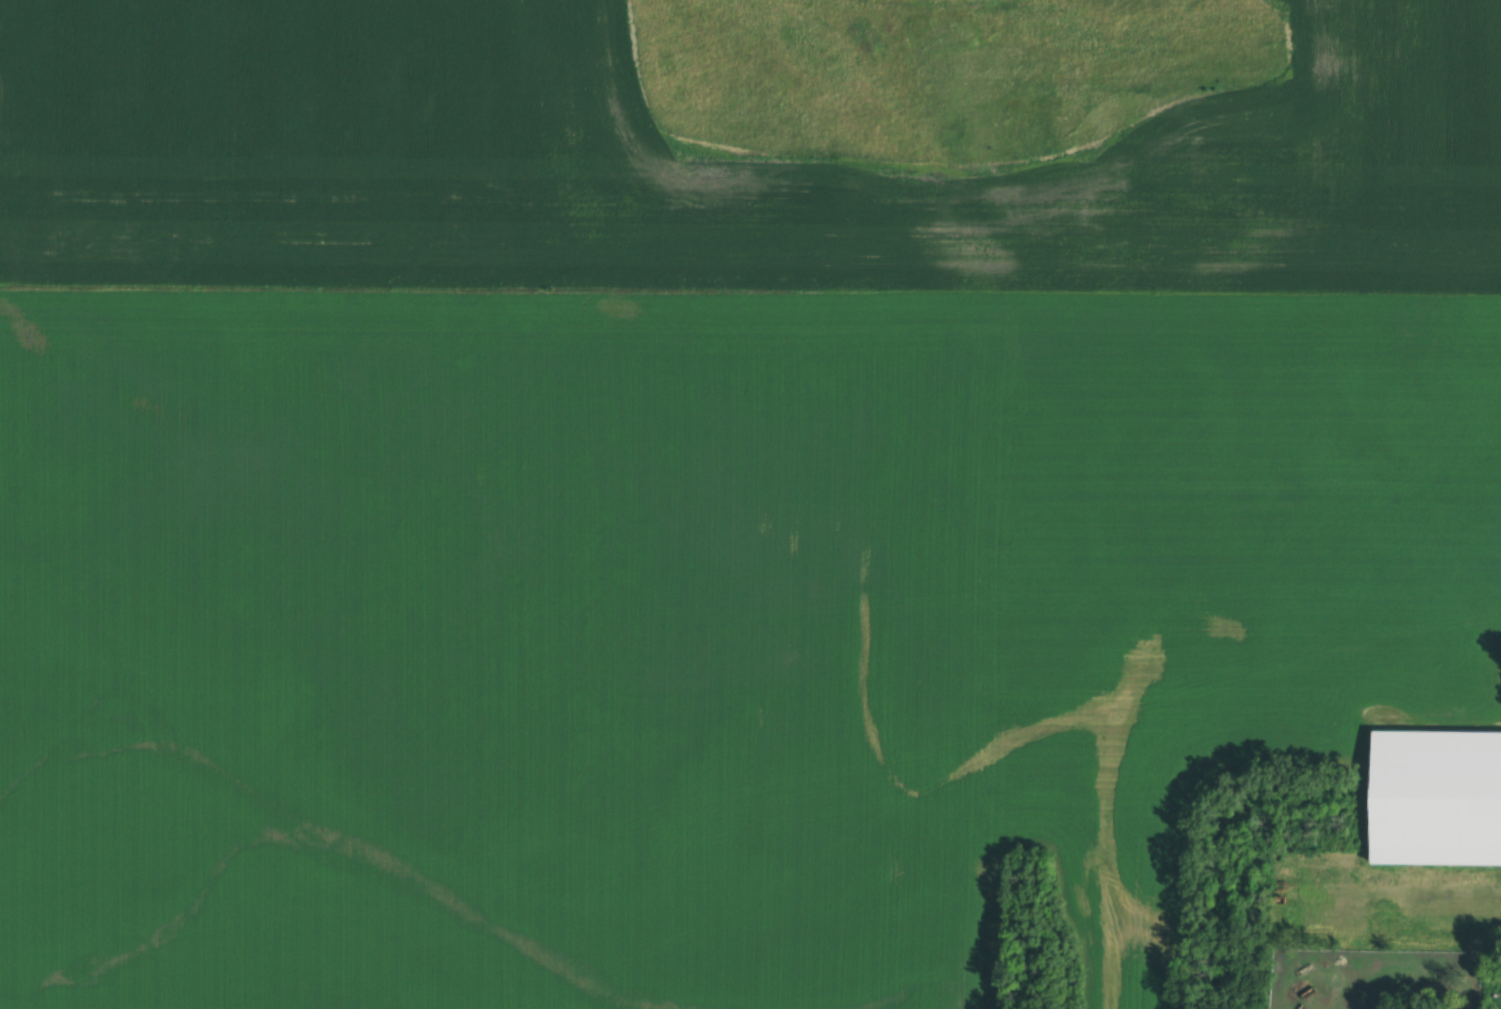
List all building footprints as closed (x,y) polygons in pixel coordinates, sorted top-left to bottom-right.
[(1384,729),(1500,731),(1500,870),(1383,869),(1384,729)]
